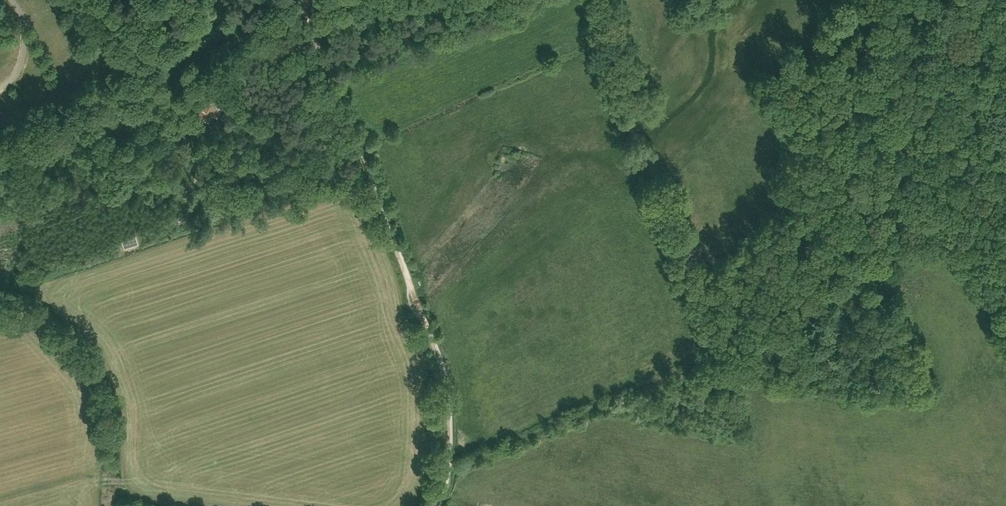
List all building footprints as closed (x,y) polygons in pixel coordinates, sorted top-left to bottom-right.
[(9,54),(5,45),(0,48),(0,54),(7,69),(14,66),(9,54)] [(132,51),(124,52),(125,61),(132,61),(132,51)] [(50,97),(55,94),(49,79),(44,81),(50,97)] [(197,105),(201,107),(197,114),(208,121),(212,114),(217,117),(221,110),(216,107),(220,100),(209,94),(205,101),(201,98),(197,105)] [(13,96),(7,98),(14,116),(20,113),(13,96)]
